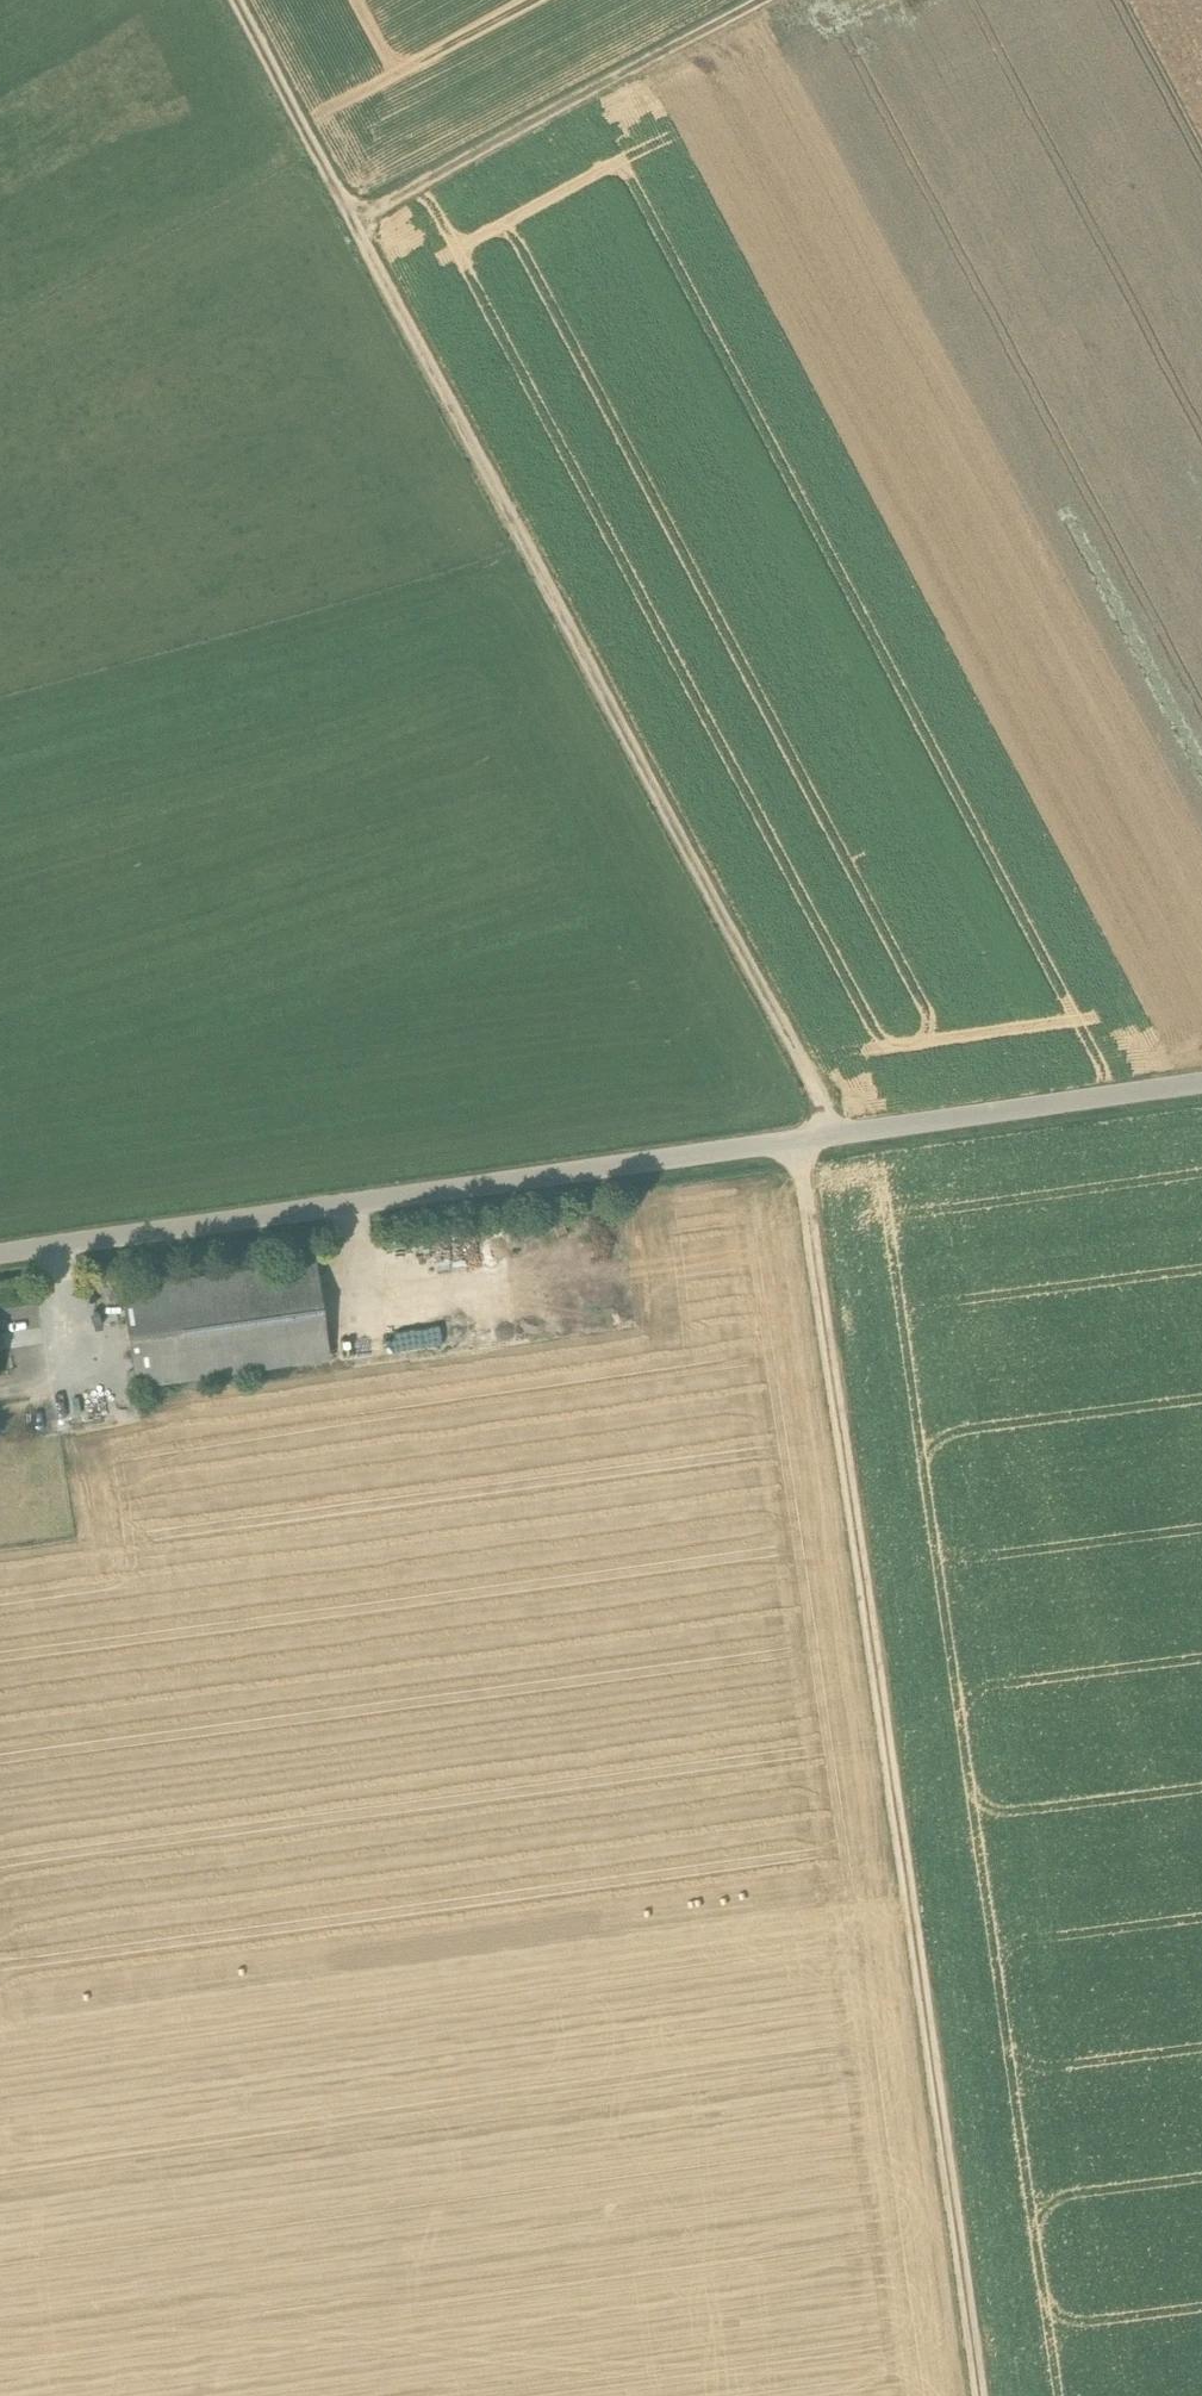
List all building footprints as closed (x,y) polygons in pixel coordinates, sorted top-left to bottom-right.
[(314,1266),(123,1293),(136,1383),(327,1357),(314,1266)]
